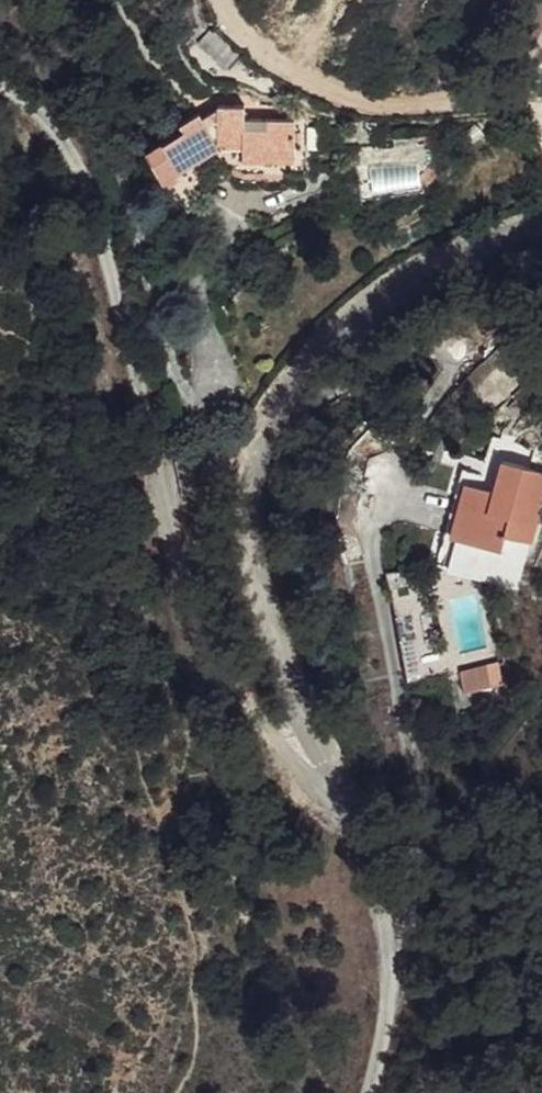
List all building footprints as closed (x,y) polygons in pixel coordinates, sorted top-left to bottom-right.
[(298,150),(295,113),(247,113),(246,102),(216,102),(216,108),(203,115),(200,110),(181,121),(184,127),(146,151),(162,179),(220,149),(217,143),(229,142),(227,136),(246,135),(243,142),(266,139),(269,151),(298,150)] [(269,151),(266,139),(243,142),(243,152),(269,151)] [(502,462),(493,493),(466,485),(450,539),(501,553),(505,538),(528,544),(541,494),(541,472),(502,462)] [(497,662),(457,673),(463,695),(503,685),(497,662)]
